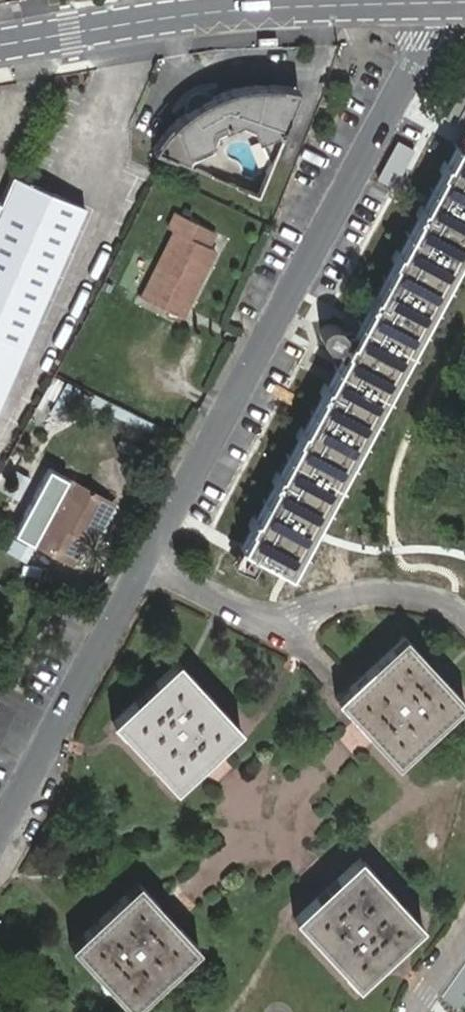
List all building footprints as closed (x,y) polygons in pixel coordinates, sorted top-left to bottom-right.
[(190,108),(189,110),(165,158),(251,196),(296,91),(280,88),(271,87),(254,87),(246,87),(229,91),(214,96),(198,104),(190,108)] [(165,158),(189,110),(184,113),(171,125),(165,131),(159,137),(150,151),(165,158)] [(464,244),(464,149),(457,144),(324,391),(244,543),(290,567),(464,244)] [(5,335),(22,343),(87,207),(58,193),(15,172),(2,199),(0,198),(0,345),(5,335)] [(213,252),(221,236),(181,215),(174,229),(179,233),(145,298),(183,320),(218,254),(213,252)] [(0,345),(0,391),(22,343),(5,335),(0,345)] [(75,421),(82,386),(52,379),(44,415),(75,421)] [(113,506),(50,470),(16,533),(65,561),(79,537),(86,541),(93,544),(113,506)] [(71,565),(86,541),(79,537),(65,561),(71,565)] [(398,762),(464,700),(405,635),(338,697),(358,717),(380,742),(398,762)] [(220,747),(240,727),(178,661),(115,720),(175,786),(198,767),(220,747)] [(357,983),(421,923),(360,857),(340,875),(315,897),(296,916),(357,983)] [(132,1008),(198,945),(178,926),(156,901),(139,882),(72,944),(132,1008)] [(444,996),(464,1011),(464,965),(444,996)]
